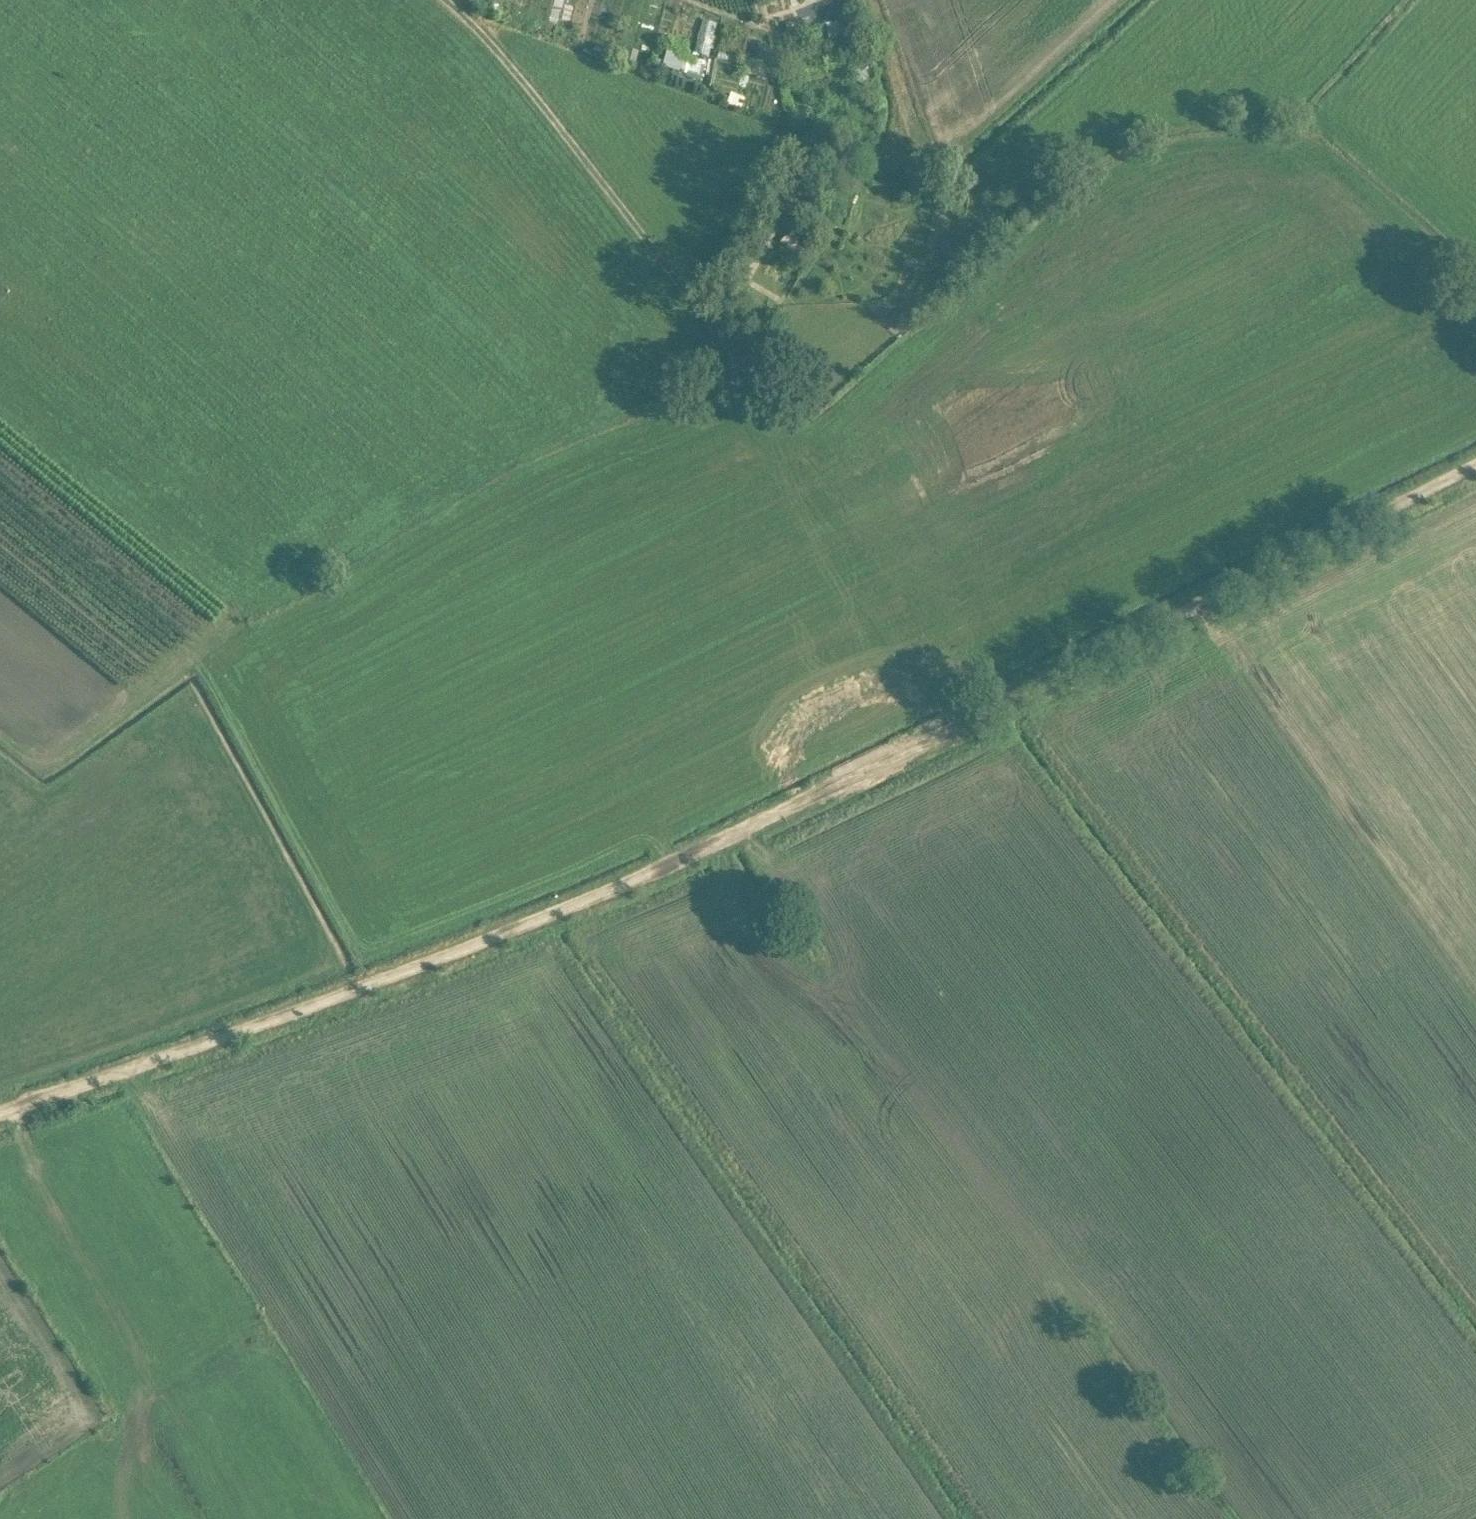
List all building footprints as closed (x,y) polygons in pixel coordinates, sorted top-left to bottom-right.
[(693,53),(708,57),(716,23),(702,19),(693,53)] [(747,42),(743,75),(767,79),(772,45),(747,42)] [(701,79),(704,59),(664,53),(661,73),(701,79)]
